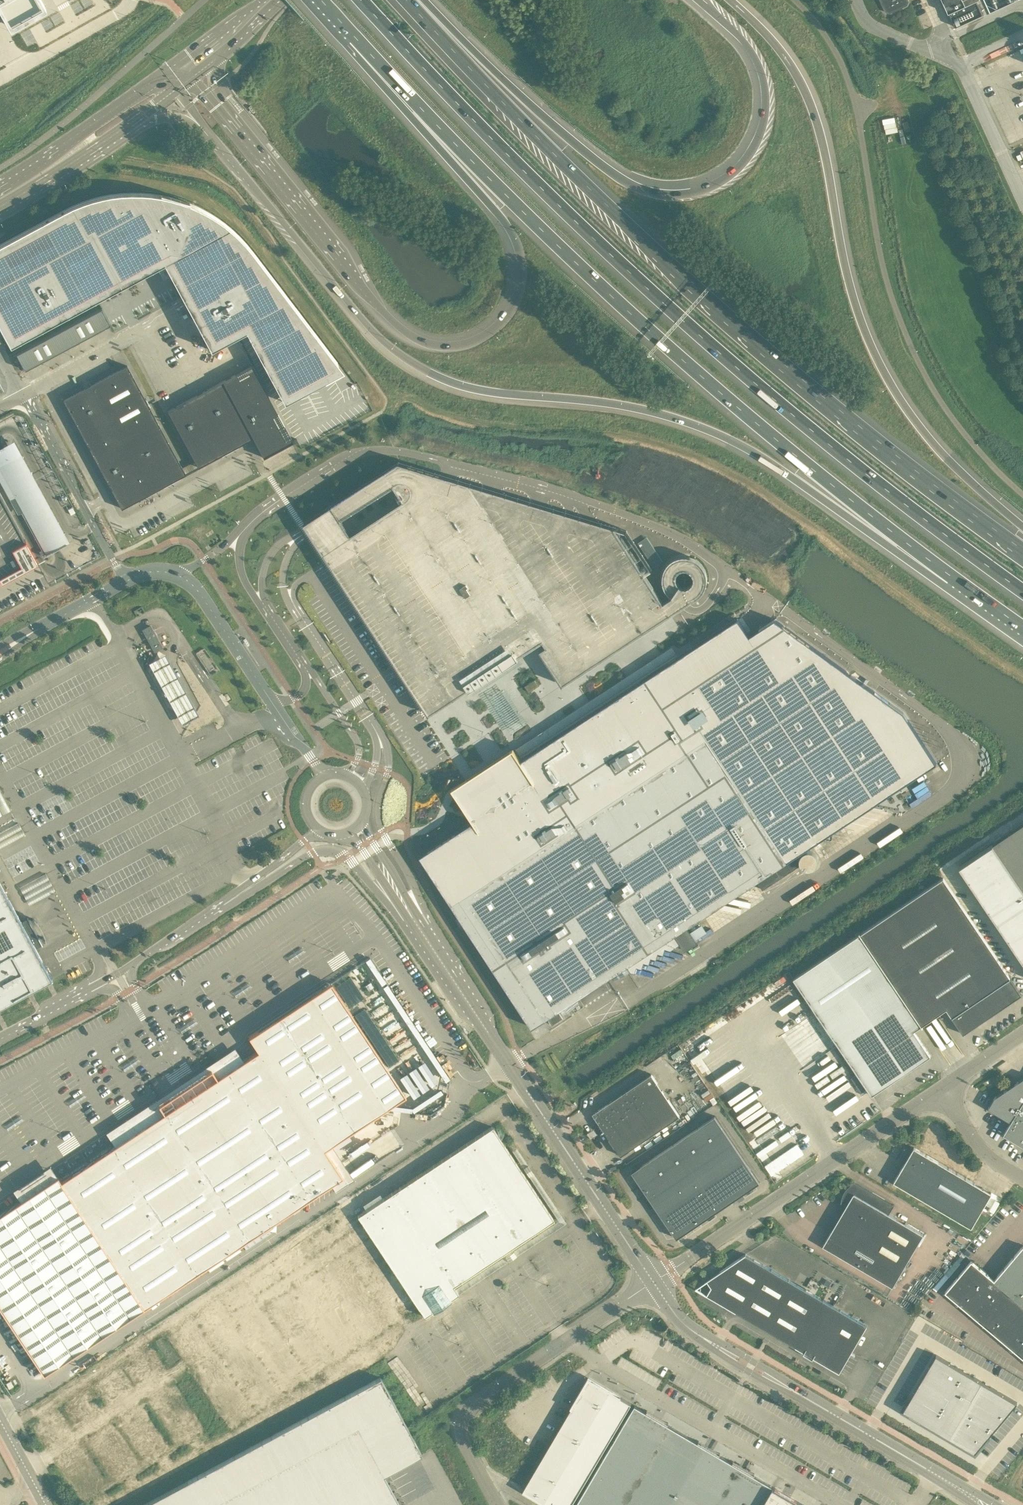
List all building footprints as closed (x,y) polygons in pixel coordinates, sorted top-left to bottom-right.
[(11,25),(43,7),(39,0),(0,0),(0,5),(11,25)] [(885,12),(889,13),(907,5),(908,1),(908,0),(879,0),(885,12)] [(947,13),(949,12),(952,19),(955,27),(982,14),(976,0),(941,0),(947,13)] [(10,346),(164,263),(188,308),(191,313),(211,350),(237,336),(246,331),(265,366),(284,402),(319,383),(332,376),(343,370),(337,362),(252,251),(252,250),(239,236),(224,223),(208,212),(190,203),(172,197),(165,195),(153,193),(133,192),(114,193),(95,197),(76,203),(63,210),(0,244),(0,327),(10,346)] [(110,324),(101,308),(15,357),(25,370),(110,324)] [(155,416),(127,365),(91,385),(119,436),(155,416)] [(252,365),(167,411),(198,467),(251,438),(262,457),(291,442),(292,441),(274,407),(252,365)] [(121,508),(185,474),(155,416),(118,437),(91,385),(63,400),(121,508)] [(24,518),(43,554),(54,548),(59,545),(11,457),(5,446),(0,448),(0,449),(0,481),(9,496),(17,492),(30,515),(24,518)] [(465,681),(514,649),(519,657),(529,650),(537,645),(563,682),(610,651),(668,613),(669,612),(683,603),(693,596),(702,590),(707,581),(706,572),(704,566),(698,558),(688,556),(676,562),(673,573),(681,590),(671,596),(631,536),(448,477),(400,462),(304,522),(307,527),(312,535),(331,563),(430,714),(440,707),(454,698),(469,688),(465,681)] [(33,556),(36,561),(37,561),(25,539),(0,493),(0,574),(33,556)] [(647,537),(638,542),(654,566),(663,561),(647,537)] [(473,820),(420,855),(423,861),(515,1000),(532,1027),(590,989),(607,978),(626,965),(630,970),(635,972),(637,966),(642,967),(644,961),(649,962),(651,956),(656,958),(658,951),(663,953),(665,947),(670,948),(679,943),(684,950),(697,942),(695,940),(690,931),(686,926),(756,880),(762,889),(800,864),(794,855),(936,762),(903,712),(775,618),(750,634),(745,628),(738,618),(692,647),(678,657),(521,759),(517,755),(499,767),(485,776),(469,786),(460,792),(475,816),(477,818),(473,820)] [(142,628),(145,635),(154,630),(150,623),(142,628)] [(154,630),(145,635),(149,641),(157,636),(154,630)] [(154,651),(163,646),(157,636),(149,641),(154,651)] [(519,657),(514,649),(465,681),(469,688),(476,684),(483,680),(490,675),(497,670),(519,657)] [(672,649),(516,752),(517,755),(521,759),(678,657),(672,649)] [(182,724),(198,715),(165,654),(148,662),(182,724)] [(530,691),(539,685),(536,679),(525,686),(529,692),(530,691)] [(505,689),(489,699),(512,735),(528,725),(505,689)] [(11,810),(0,790),(0,816),(2,815),(11,810)] [(959,867),(1022,961),(1022,824),(1019,826),(993,844),(959,867)] [(815,866),(817,863),(817,861),(818,858),(817,856),(815,853),(813,852),(811,850),(809,850),(805,850),(803,852),(801,854),(800,856),(799,858),(799,862),(800,864),(801,866),(803,867),(805,868),(809,869),(811,868),(813,867),(815,866)] [(45,872),(19,885),(28,903),(54,890),(45,872)] [(793,979),(866,1087),(872,1095),(930,1055),(913,1031),(946,1008),(963,1033),(1021,994),(943,878),(868,928),(793,979)] [(27,993),(31,991),(32,990),(46,983),(50,981),(52,979),(33,943),(39,940),(42,945),(42,944),(35,930),(28,917),(27,917),(30,923),(23,926),(0,883),(0,1008),(27,993)] [(44,1373),(331,1184),(335,1191),(347,1183),(344,1178),(341,1173),(338,1170),(336,1166),(324,1149),(384,1109),(386,1108),(405,1095),(331,982),(311,996),(249,1037),(250,1038),(258,1051),(244,1060),(217,1078),(211,1069),(196,1079),(158,1104),(125,1126),(131,1135),(115,1146),(61,1181),(58,1176),(53,1179),(46,1184),(32,1193),(21,1201),(0,1215),(0,1307),(44,1373)] [(554,1029),(564,1022),(560,1016),(550,1023),(554,1029)] [(217,1078),(244,1060),(235,1048),(194,1076),(159,1099),(107,1133),(115,1146),(131,1135),(125,1126),(168,1097),(196,1079),(211,1069),(217,1078)] [(621,1155),(680,1116),(651,1074),(593,1113),(621,1155)] [(855,1075),(851,1079),(862,1095),(867,1092),(855,1075)] [(988,1108),(1011,1121),(1003,1134),(1022,1145),(1022,1077),(994,1097),(988,1108)] [(677,1238),(759,1182),(715,1116),(632,1171),(677,1238)] [(366,1209),(357,1215),(363,1224),(418,1307),(422,1313),(424,1315),(431,1311),(432,1312),(452,1299),(451,1298),(458,1293),(453,1286),(554,1219),(507,1148),(492,1126),(366,1209)] [(971,1227),(971,1226),(991,1193),(914,1147),(893,1181),(971,1227)] [(16,1194),(21,1201),(25,1198),(58,1176),(53,1169),(52,1167),(15,1192),(16,1194)] [(841,1207),(842,1210),(843,1216),(842,1223),(840,1229),(839,1231),(836,1235),(831,1231),(823,1245),(893,1286),(923,1234),(889,1213),(894,1205),(854,1181),(847,1188),(844,1191),(843,1195),(841,1199),(841,1203),(841,1207)] [(1022,1245),(994,1279),(971,1260),(944,1291),(1022,1357),(1022,1245)] [(824,1299),(746,1254),(708,1279),(713,1286),(711,1287),(707,1295),(839,1372),(867,1325),(824,1299)] [(988,1437),(988,1436),(989,1435),(1017,1402),(936,1354),(908,1401),(907,1403),(903,1410),(975,1452),(988,1437)] [(383,1473),(421,1453),(407,1428),(380,1377),(141,1504),(400,1504),(383,1473)] [(522,1491),(547,1504),(571,1504),(631,1403),(589,1378),(574,1402),(544,1454),(522,1491)] [(602,1459),(575,1504),(805,1504),(773,1486),(634,1405),(634,1406),(602,1459)]
